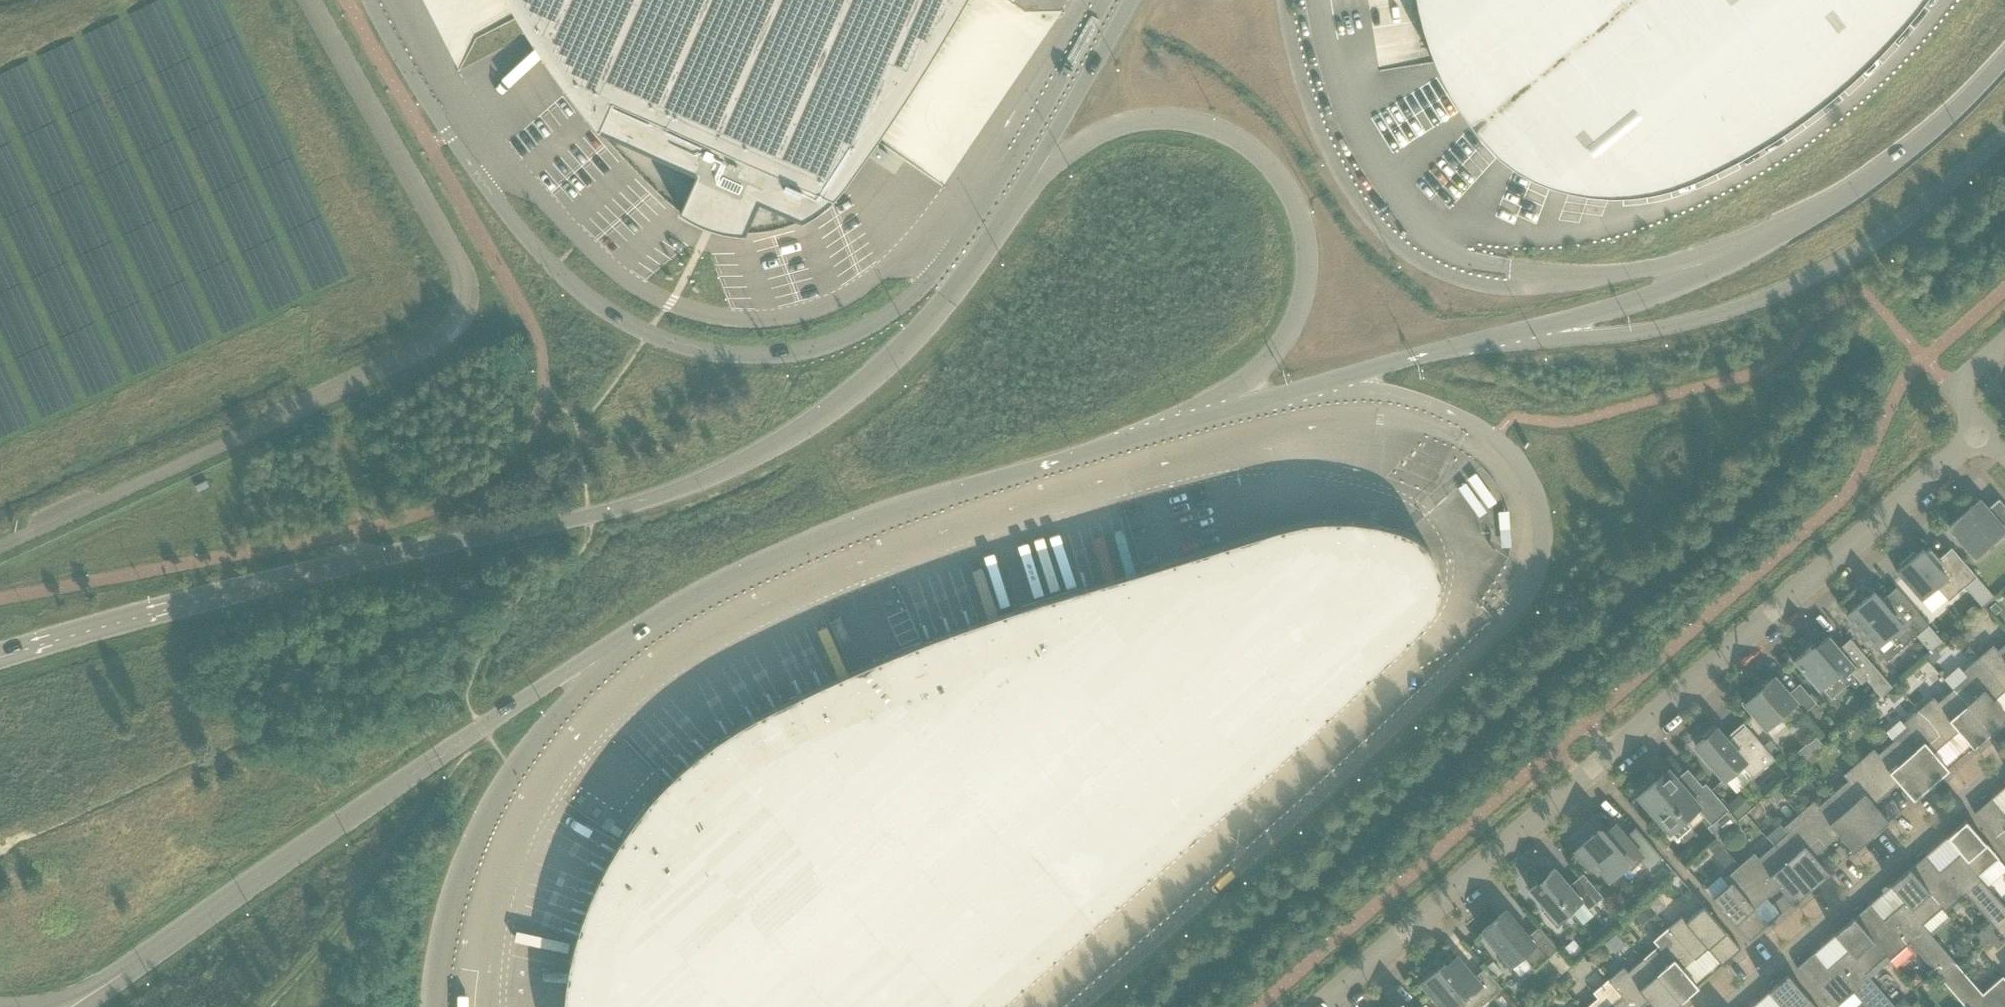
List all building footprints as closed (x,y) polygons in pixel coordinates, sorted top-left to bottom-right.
[(562,83),(598,128),(668,201),(680,211),(720,229),(743,232),(788,225),(802,220),(804,219),(833,197),(844,185),(918,76),(962,0),(509,0),(562,83)] [(1435,62),(1442,78),(1450,93),(1460,109),(1472,126),(1485,141),(1499,156),(1515,168),(1531,177),(1549,184),(1568,189),(1588,193),(1609,194),(1630,194),(1651,191),(1671,186),(1691,179),(1710,170),(1729,161),(1747,152),(1764,142),(1781,131),(1798,120),(1814,108),(1830,95),(1845,82),(1860,69),(1875,55),(1889,40),(1902,25),(1915,9),(1923,0),(1416,0),(1417,6),(1422,26),(1428,44),(1435,62)] [(1986,509),(1980,515),(1972,505),(1949,526),(1973,554),(1991,538),(1995,543),(2004,534),(2004,506),(1999,498),(1987,509),(1986,509)] [(1195,835),(1422,627),(1433,612),(1440,594),(1440,575),(1437,564),(1432,554),(1425,545),(1416,538),(1405,532),(1376,524),(1351,521),(1330,520),(1304,523),(1280,529),(1079,589),(1020,607),(972,623),(922,642),(873,661),(851,671),(824,683),(796,696),(768,710),(754,717),(729,731),(718,739),(698,754),(682,768),(666,783),(657,792),(648,802),(633,821),(621,839),(611,856),(600,877),(589,900),(581,921),(575,942),(570,965),(566,986),(564,1006),(997,1006),(1195,835)] [(1923,548),(1922,549),(1916,554),(1914,551),(1899,564),(1901,567),(1897,571),(1922,600),(1935,588),(1936,589),(1942,584),(1951,595),(1963,585),(1965,587),(1977,576),(1951,547),(1939,558),(1930,548),(1926,552),(1923,548)] [(1984,585),(1971,596),(1982,608),(1994,597),(1984,585)] [(1867,597),(1847,615),(1860,630),(1857,632),(1865,641),(1868,639),(1876,648),(1887,661),(1902,648),(1928,625),(1896,587),(1882,600),(1878,596),(1871,602),(1867,597)] [(1995,603),(1990,607),(1996,614),(2000,609),(1995,603)] [(1966,624),(1956,633),(1964,642),(1970,637),(1971,629),(1966,624)] [(1942,642),(1935,634),(1925,642),(1932,650),(1942,642)] [(1814,643),(1793,661),(1819,692),(1839,675),(1842,678),(1850,670),(1861,683),(1866,680),(1877,670),(1850,639),(1840,648),(1829,636),(1816,646),(1814,643)] [(1978,658),(2004,689),(2004,644),(1998,650),(1993,645),(1978,658)] [(1935,650),(1927,657),(1932,663),(1940,656),(1935,650)] [(1953,689),(1990,732),(2004,719),(2004,714),(1993,700),(2004,690),(2004,689),(1978,658),(1963,671),(1967,677),(1953,689)] [(1744,703),(1766,728),(1795,703),(1804,713),(1816,703),(1799,684),(1789,693),(1775,677),(1744,703)] [(1885,678),(1873,688),(1880,697),(1885,692),(1892,687),(1885,678)] [(1903,679),(1897,684),(1904,691),(1910,686),(1903,679)] [(1892,687),(1885,692),(1894,703),(1904,694),(1895,684),(1892,687)] [(1933,697),(1918,710),(1946,742),(1958,731),(1972,748),(1990,732),(1953,689),(1938,702),(1933,697)] [(2004,714),(2004,690),(1993,700),(2004,714)] [(1908,728),(1893,741),(1930,784),(1948,769),(1934,752),(1946,742),(1918,710),(1903,723),(1908,728)] [(1715,768),(1725,779),(1741,765),(1753,778),(1775,759),(1771,755),(1763,746),(1743,722),(1742,723),(1744,726),(1727,741),(1717,730),(1714,727),(1703,737),(1704,738),(1696,745),(1706,757),(1704,759),(1713,770),(1715,768)] [(1845,729),(1836,736),(1843,744),(1848,740),(1849,733),(1845,729)] [(1960,758),(1972,748),(1958,731),(1946,742),(1960,758)] [(1816,737),(1809,743),(1815,751),(1822,744),(1816,737)] [(1770,741),(1763,746),(1771,755),(1777,750),(1770,741)] [(1874,748),(1858,762),(1886,794),(1898,783),(1913,800),(1930,784),(1893,741),(1878,754),(1874,748)] [(1948,769),(1960,758),(1946,742),(1934,752),(1948,769)] [(1812,755),(1806,760),(1810,765),(1816,760),(1812,755)] [(1848,780),(1833,793),(1870,836),(1888,821),(1874,804),(1886,794),(1858,762),(1843,775),(1848,780)] [(1654,782),(1637,796),(1669,833),(1671,831),(1677,838),(1690,827),(1684,820),(1697,808),(1711,824),(1707,828),(1717,839),(1724,833),(1738,820),(1728,809),(1708,786),(1705,789),(1688,769),(1676,779),(1669,770),(1668,769),(1667,771),(1654,782)] [(1776,788),(1769,795),(1775,802),(1782,796),(1776,788)] [(2003,788),(1991,798),(2004,815),(2004,790),(2003,788)] [(1814,800),(1799,814),(1826,846),(1838,835),(1853,852),(1870,836),(1833,793),(1819,806),(1814,800)] [(1743,798),(1730,809),(1738,818),(1751,807),(1743,798)] [(1991,798),(1974,813),(2004,848),(2004,815),(1991,798)] [(1788,832),(1773,845),(1811,888),(1828,873),(1814,856),(1826,846),(1799,814),(1783,827),(1788,832)] [(1962,853),(1952,861),(1960,871),(1968,864),(1978,876),(1999,858),(1966,820),(1947,836),(1962,853)] [(1662,858),(1640,832),(1629,842),(1614,824),(1603,834),(1599,830),(1576,850),(1597,875),(1602,870),(1609,879),(1627,864),(1630,867),(1639,859),(1648,870),(1662,858)] [(1724,833),(1717,839),(1725,847),(1731,841),(1724,833)] [(1962,853),(1947,836),(1937,845),(1952,861),(1962,853)] [(1716,843),(1709,849),(1716,857),(1723,851),(1716,843)] [(1754,852),(1739,866),(1767,898),(1779,887),(1793,904),(1811,888),(1773,845),(1759,858),(1754,852)] [(1952,861),(1937,845),(1925,855),(1940,872),(1952,861)] [(1909,869),(1946,912),(1966,894),(1994,927),(2004,917),(2004,906),(1988,886),(1978,876),(1968,864),(1960,871),(1952,861),(1940,872),(1925,855),(1909,869)] [(1999,858),(1978,876),(1988,886),(2004,872),(2004,865),(1999,858)] [(1663,866),(1654,874),(1660,880),(1669,872),(1663,866)] [(1767,898),(1739,866),(1724,879),(1728,884),(1713,898),(1750,941),(1769,925),(1755,908),(1767,898)] [(1543,912),(1557,928),(1573,914),(1570,911),(1581,901),(1588,910),(1602,898),(1603,898),(1604,898),(1583,874),(1569,885),(1554,868),(1548,874),(1545,871),(1533,881),(1536,884),(1530,890),(1546,909),(1543,912)] [(1906,901),(1895,910),(1904,920),(1912,913),(1922,925),(1922,924),(1942,908),(1946,912),(1909,869),(1892,885),(1906,901)] [(1906,901),(1892,885),(1881,894),(1895,910),(1906,901)] [(1895,910),(1881,894),(1869,904),(1883,921),(1895,910)] [(1656,895),(1647,903),(1656,914),(1665,906),(1656,895)] [(1581,901),(1570,911),(1573,914),(1582,925),(1594,916),(1588,910),(1581,901)] [(1645,903),(1633,914),(1642,924),(1654,913),(1645,903)] [(1869,904),(1853,918),(1890,960),(1910,943),(1938,976),(1954,961),(1932,935),(1922,924),(1922,925),(1912,913),(1904,920),(1895,910),(1883,921),(1869,904)] [(1683,914),(1668,927),(1696,959),(1708,949),(1722,965),(1741,949),(1704,906),(1688,920),(1683,914)] [(1942,908),(1922,924),(1932,935),(1951,919),(1946,912),(1942,908)] [(1531,965),(1535,969),(1546,959),(1558,949),(1538,927),(1528,936),(1506,911),(1481,932),(1510,965),(1522,955),(1531,965)] [(1994,927),(2004,940),(2004,917),(1994,927)] [(1850,950),(1839,959),(1848,969),(1856,962),(1866,974),(1866,973),(1870,978),(1890,960),(1853,918),(1835,933),(1850,950)] [(1971,926),(1964,932),(1970,939),(1977,933),(1971,926)] [(1657,946),(1643,959),(1680,1002),(1698,986),(1683,970),(1696,959),(1668,927),(1653,941),(1657,946)] [(1850,950),(1835,933),(1825,942),(1839,959),(1850,950)] [(1624,945),(1615,934),(1604,943),(1614,954),(1624,945)] [(1582,950),(1573,939),(1562,948),(1571,959),(1582,950)] [(1839,959),(1825,942),(1813,953),(1827,969),(1839,959)] [(1572,965),(1558,949),(1546,959),(1560,975),(1572,965)] [(1866,1006),(1896,1006),(1894,1005),(1870,978),(1866,973),(1866,974),(1856,962),(1848,969),(1839,959),(1827,969),(1813,953),(1796,967),(1831,1006),(1836,1006),(1853,992),(1866,1006)] [(1522,955),(1510,965),(1520,976),(1531,965),(1522,955)] [(1463,1006),(1480,1006),(1502,988),(1484,968),(1474,977),(1457,957),(1446,967),(1444,965),(1421,984),(1442,1006),(1455,1006),(1460,1003),(1463,1006)] [(1608,979),(1632,1006),(1641,1006),(1648,1001),(1653,1006),(1674,1006),(1680,1002),(1643,959),(1628,971),(1623,966),(1608,979)] [(2002,976),(1982,993),(1954,961),(1938,976),(1965,1006),(2004,1006),(2004,979),(2002,976)] [(1567,972),(1558,979),(1566,988),(1571,983),(1571,976),(1567,972)] [(1915,972),(1907,979),(1914,987),(1922,980),(1915,972)] [(1788,975),(1769,991),(1784,1006),(1816,1006),(1788,975)] [(1587,1006),(1632,1006),(1608,979),(1593,993),(1597,998),(1587,1006)] [(1769,991),(1759,1000),(1766,1006),(1784,1006),(1769,991)] [(1894,1005),(1896,1006),(1908,1006),(1910,1005),(1903,997),(1894,1005)] [(1528,1006),(1530,1006),(1542,1006),(1542,1003),(1537,998),(1528,1006)]
